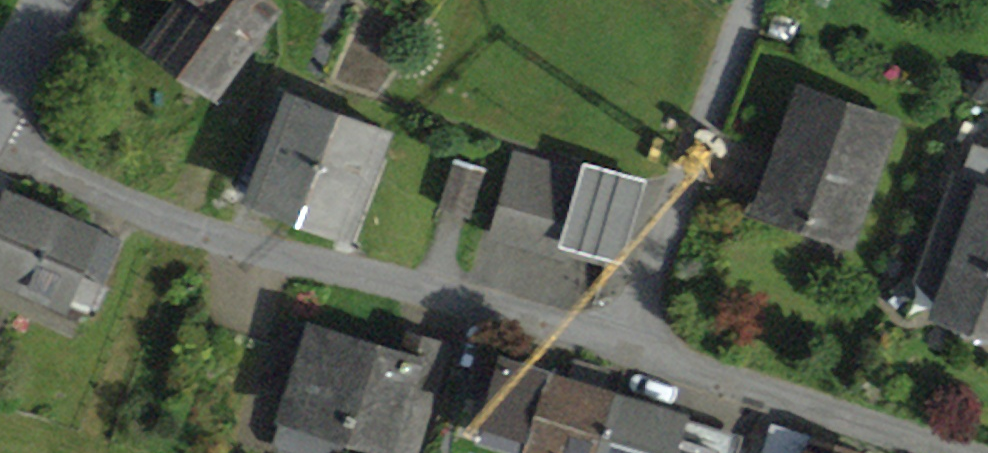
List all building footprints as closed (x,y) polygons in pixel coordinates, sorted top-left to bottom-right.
[(215,90),(276,7),(267,0),(180,0),(150,41),(215,90)] [(777,170),(763,208),(817,227),(848,239),(890,124),(800,91),(778,152),(789,156),(783,172),(777,170)] [(275,151),(258,194),(300,211),(340,110),(297,93),(290,112),(275,151)] [(262,146),(275,151),(290,112),(277,107),(262,146)] [(300,211),(342,227),(381,126),(340,110),(300,211)] [(958,181),(968,184),(980,150),(971,147),(958,181)] [(817,227),(763,208),(777,170),(783,172),(789,156),(778,152),(767,148),(744,214),(812,239),(817,227)] [(987,315),(987,151),(981,149),(980,150),(968,184),(958,181),(924,275),(949,284),(939,311),(969,322),(973,310),(987,315)] [(516,156),(494,233),(528,243),(550,166),(516,156)] [(456,158),(441,207),(468,215),(483,167),(456,158)] [(566,243),(615,257),(638,180),(587,165),(584,176),(550,166),(528,243),(563,253),(566,243)] [(76,321),(115,242),(11,192),(0,216),(0,273),(22,284),(18,294),(76,321)] [(987,334),(987,315),(973,310),(969,322),(967,327),(987,334)] [(377,452),(413,452),(429,397),(405,390),(414,360),(405,357),(290,321),(282,345),(308,353),(282,437),(289,450),(299,452),(337,452),(344,433),(380,444),(377,452)] [(405,390),(429,397),(445,343),(412,333),(405,357),(414,360),(405,390)] [(529,450),(539,452),(599,452),(616,397),(600,392),(606,372),(576,362),(569,382),(553,377),(555,373),(522,362),(507,410),(539,421),(529,450)] [(679,416),(616,397),(599,452),(703,452),(713,422),(680,412),(679,416)] [(812,443),(814,437),(770,422),(760,452),(809,452),(812,443)] [(812,443),(809,452),(846,452),(812,443)]
